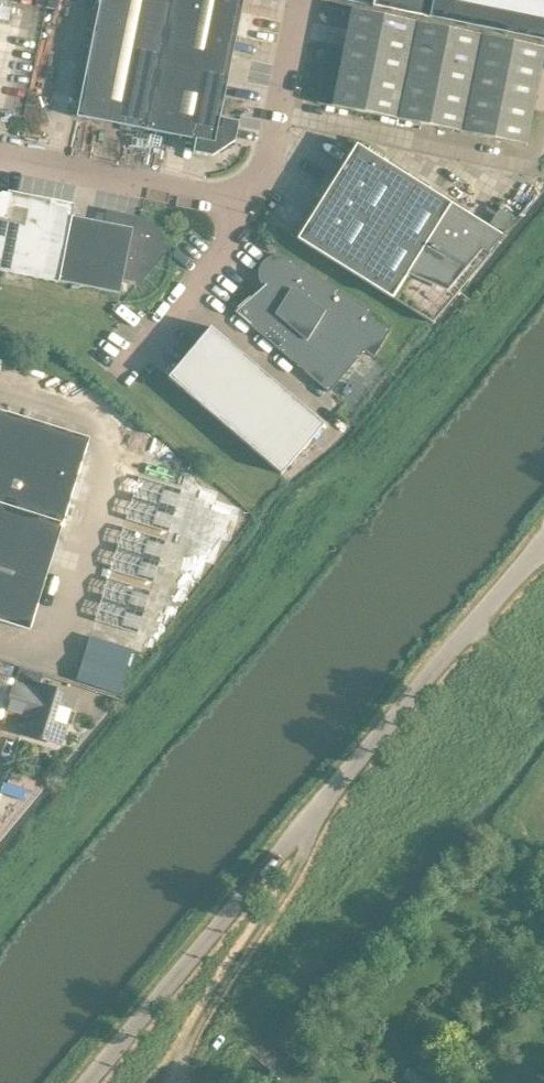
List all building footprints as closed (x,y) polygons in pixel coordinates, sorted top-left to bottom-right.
[(159,49),(169,0),(99,0),(92,36),(159,49)] [(142,129),(195,139),(192,152),(212,156),(235,140),(239,121),(220,117),(230,63),(243,0),(169,0),(159,49),(142,129)] [(372,6),(543,41),(543,0),(373,0),(372,6)] [(316,102),(525,145),(543,53),(543,47),(351,8),(343,48),(328,45),(316,102)] [(76,116),(142,129),(159,49),(92,36),(76,116)] [(489,255),(513,223),(509,210),(500,205),(487,225),(356,143),(297,238),(395,299),(409,276),(448,292),(483,251),(489,255)] [(58,281),(57,281),(72,206),(0,191),(0,276),(57,287),(58,281)] [(139,218),(136,218),(125,215),(122,227),(76,217),(78,207),(72,206),(57,281),(58,281),(119,294),(122,278),(140,282),(168,249),(167,246),(166,243),(165,241),(163,238),(162,236),(159,231),(155,228),(151,224),(148,223),(146,221),(144,220),(141,219),(139,218)] [(261,287),(235,312),(328,393),(364,352),(373,357),(388,332),(369,320),(372,313),(303,269),(290,260),(283,257),(278,256),(273,255),(267,257),(263,261),(261,265),(259,269),(258,276),(259,280),(261,287)] [(212,327),(168,378),(197,402),(240,351),(212,327)] [(240,351),(197,402),(214,416),(257,366),(240,351)] [(274,380),(257,366),(214,416),(230,431),(274,380)] [(274,380),(230,431),(247,445),(291,395),(274,380)] [(291,395),(247,445),(264,460),(307,409),(291,395)] [(324,423),(307,409),(264,460),(281,474),(324,423)] [(85,448),(89,438),(0,410),(0,621),(29,630),(85,448)] [(77,675),(76,679),(119,692),(120,688),(132,649),(89,636),(77,675)] [(13,663),(0,660),(0,680),(9,682),(13,663)] [(60,745),(66,725),(71,726),(75,713),(70,712),(74,697),(39,684),(42,675),(18,668),(14,683),(6,709),(26,716),(22,733),(60,745)]
